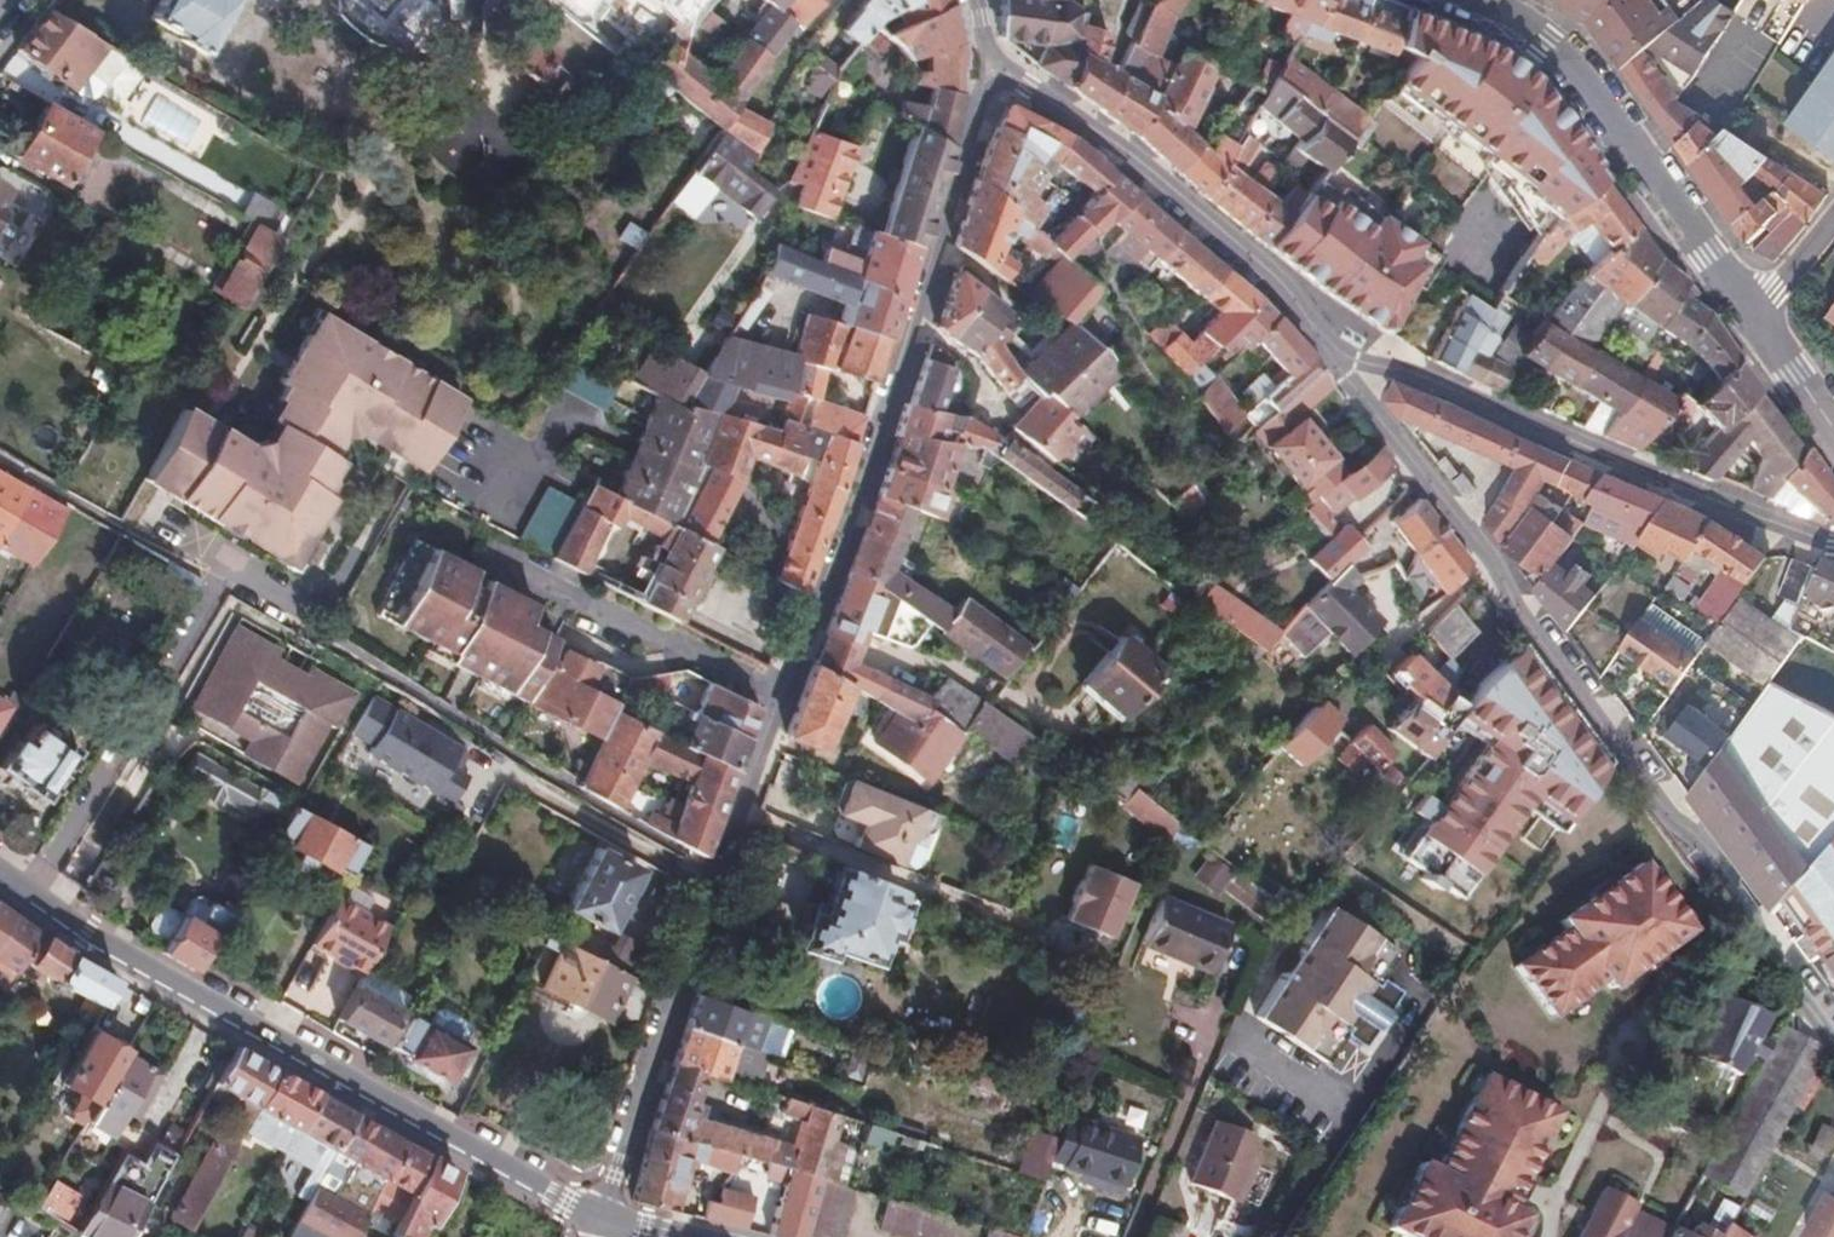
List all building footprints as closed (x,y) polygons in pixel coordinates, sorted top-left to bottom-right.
[(150,14),(182,33),(180,37),(204,51),(234,0),(158,0),(150,14)] [(639,54),(663,25),(683,0),(570,0),(639,54)] [(698,0),(686,0),(679,8),(694,21),(705,30),(717,15),(698,0)] [(783,28),(789,20),(774,7),(781,0),(765,0),(765,1),(741,35),(765,54),(783,28)] [(774,7),(789,20),(783,28),(790,34),(820,0),(781,0),(774,7)] [(854,3),(856,5),(836,26),(855,43),(873,20),(882,14),(891,9),(906,0),(857,0),(854,3)] [(950,0),(949,0),(904,22),(894,27),(885,31),(897,43),(904,49),(905,54),(907,56),(930,47),(929,58),(912,63),(915,68),(906,80),(928,85),(956,91),(956,64),(960,62),(960,36),(950,0)] [(949,0),(906,0),(891,9),(893,11),(895,10),(904,22),(949,0)] [(1079,21),(1081,4),(1081,1),(1075,0),(999,0),(997,10),(996,32),(1036,40),(1033,60),(1068,86),(1079,21)] [(1134,129),(1154,96),(1168,68),(1148,57),(1168,11),(1172,13),(1181,0),(1151,0),(1151,1),(1134,38),(1129,47),(1116,71),(1096,105),(1132,131),(1134,129)] [(1134,38),(1151,1),(1151,0),(1139,0),(1126,28),(1126,34),(1134,38)] [(1305,19),(1315,0),(1256,0),(1305,19)] [(1349,36),(1363,0),(1315,0),(1305,19),(1349,36)] [(1412,52),(1390,41),(1402,4),(1392,0),(1363,0),(1349,36),(1355,38),(1408,58),(1412,52)] [(1588,18),(1601,0),(1564,0),(1561,6),(1578,13),(1588,18)] [(1626,70),(1707,0),(1601,0),(1588,18),(1626,70)] [(1678,95),(1737,12),(1718,0),(1707,0),(1626,70),(1660,117),(1678,95)] [(1557,210),(1597,179),(1603,175),(1596,164),(1532,72),(1489,39),(1402,4),(1390,41),(1412,52),(1408,58),(1388,100),(1476,179),(1485,172),(1534,227),(1539,232),(1555,208),(1557,210)] [(106,82),(127,56),(46,8),(16,48),(69,85),(82,66),(106,82)] [(680,37),(694,21),(679,8),(665,24),(680,37)] [(885,31),(894,27),(882,14),(873,20),(885,31)] [(855,43),(835,66),(862,90),(882,63),(897,43),(885,31),(873,20),(855,43)] [(1068,86),(1096,105),(1116,71),(1099,60),(1109,30),(1079,21),(1068,86)] [(996,32),(1033,60),(1036,40),(996,32)] [(717,125),(753,72),(765,54),(741,35),(710,79),(664,43),(643,66),(700,111),(717,125)] [(915,68),(912,63),(907,56),(905,54),(904,49),(897,43),(882,63),(906,80),(915,68)] [(1175,165),(1198,139),(1187,129),(1217,64),(1180,44),(1168,68),(1154,96),(1134,129),(1175,165)] [(762,79),(779,88),(794,57),(777,49),(762,79)] [(1301,138),(1316,107),(1328,85),(1286,51),(1263,89),(1257,101),(1272,113),(1301,138)] [(821,96),(835,66),(820,54),(806,71),(819,85),(816,94),(821,96)] [(1833,155),(1833,55),(1823,70),(1787,123),(1833,155)] [(717,125),(749,150),(779,88),(762,79),(753,72),(717,125)] [(1251,112),(1257,101),(1263,89),(1248,81),(1235,102),(1251,112)] [(914,124),(956,146),(956,91),(928,85),(921,102),(903,99),(895,113),(914,124)] [(1364,115),(1328,85),(1316,107),(1350,133),(1363,116),(1364,115)] [(1668,128),(1680,145),(1692,134),(1704,120),(1707,115),(1690,104),(1678,95),(1660,117),(1668,128)] [(1234,146),(1247,157),(1259,143),(1251,136),(1262,122),(1264,122),(1272,113),(1257,101),(1251,112),(1235,144),(1234,146)] [(1006,102),(995,122),(1021,138),(1010,156),(1045,178),(1059,161),(1067,133),(1058,128),(1006,102)] [(44,103),(16,154),(63,180),(91,129),(44,103)] [(1297,146),(1324,165),(1350,133),(1316,107),(1301,138),(1297,146)] [(1322,167),(1355,191),(1396,142),(1363,116),(1350,133),(1324,165),(1322,167)] [(1680,145),(1694,164),(1719,137),(1710,129),(1704,120),(1692,134),(1680,145)] [(1033,197),(1045,178),(1010,156),(1021,138),(995,122),(973,176),(1030,224),(1043,205),(1033,197)] [(873,230),(923,245),(941,194),(956,146),(914,124),(873,230)] [(741,163),(749,150),(717,125),(688,166),(690,167),(749,214),(771,188),(741,163)] [(795,187),(833,200),(853,144),(850,143),(808,127),(783,183),(795,187)] [(1756,183),(1761,178),(1757,174),(1770,155),(1727,127),(1719,137),(1694,164),(1734,221),(1767,194),(1756,183)] [(1175,165),(1205,191),(1234,146),(1235,144),(1216,131),(1206,146),(1198,139),(1175,165)] [(1109,215),(1134,193),(1085,148),(1067,133),(1059,161),(1094,191),(1085,199),(1088,203),(1084,207),(1066,226),(1050,242),(1064,254),(1086,235),(1109,215)] [(1377,207),(1416,234),(1445,193),(1449,186),(1396,142),(1355,191),(1377,207)] [(1268,193),(1268,192),(1272,174),(1266,170),(1264,172),(1247,157),(1234,146),(1205,191),(1247,226),(1268,193)] [(1809,222),(1828,194),(1770,155),(1757,174),(1761,178),(1775,189),(1767,194),(1734,221),(1750,242),(1769,223),(1775,230),(1755,249),(1767,255),(1777,261),(1809,222)] [(1264,241),(1323,288),(1377,207),(1355,191),(1322,167),(1300,195),(1264,241)] [(1050,242),(1030,224),(973,176),(952,241),(988,265),(1006,225),(1022,233),(1019,238),(1040,254),(1043,251),(1052,260),(1024,290),(1066,318),(1071,321),(1100,286),(1082,270),(1064,254),(1050,242)] [(1596,259),(1631,225),(1597,179),(1557,210),(1571,228),(1596,259)] [(827,216),(833,200),(795,187),(789,204),(827,216)] [(1247,226),(1264,241),(1300,195),(1295,191),(1284,205),(1268,192),(1268,193),(1247,226)] [(1135,276),(1177,231),(1134,193),(1109,215),(1121,226),(1103,245),(1135,276)] [(257,222),(281,236),(290,219),(259,200),(249,217),(257,222)] [(1050,242),(1066,226),(1043,205),(1030,224),(1050,242)] [(1412,240),(1416,234),(1377,207),(1323,288),(1360,313),(1376,290),(1369,285),(1387,260),(1395,264),(1412,240)] [(1535,239),(1517,265),(1530,274),(1571,228),(1557,210),(1555,208),(1539,232),(1535,239)] [(616,236),(625,243),(637,226),(628,219),(616,236)] [(268,258),(281,236),(257,222),(216,291),(241,306),(253,284),(268,258)] [(1582,271),(1620,299),(1629,285),(1653,252),(1642,239),(1631,225),(1596,259),(1582,271)] [(637,226),(625,243),(632,248),(644,231),(637,226)] [(871,282),(898,295),(923,245),(873,230),(870,229),(858,259),(823,244),(817,260),(871,282)] [(1203,296),(1226,271),(1177,231),(1135,276),(1130,281),(1140,291),(1165,263),(1183,278),(1203,296)] [(1064,254),(1082,270),(1101,249),(1086,235),(1064,254)] [(1360,313),(1393,335),(1400,338),(1413,344),(1455,284),(1445,278),(1435,272),(1443,261),(1412,240),(1395,264),(1387,260),(1369,285),(1376,290),(1360,313)] [(844,321),(886,333),(898,295),(871,282),(817,260),(773,242),(763,269),(798,285),(849,304),(844,321)] [(1653,322),(1674,289),(1681,278),(1653,252),(1629,285),(1620,299),(1653,322)] [(936,324),(948,332),(979,287),(956,268),(936,324)] [(1195,358),(1218,336),(1257,297),(1226,271),(1203,296),(1217,310),(1188,340),(1176,327),(1167,336),(1157,346),(1181,373),(1195,358)] [(1674,289),(1685,296),(1691,288),(1681,278),(1674,289)] [(948,332),(972,350),(994,322),(1004,308),(979,287),(948,332)] [(1705,366),(1726,345),(1705,312),(1685,296),(1674,289),(1653,322),(1694,351),(1681,365),(1694,378),(1705,366)] [(1431,356),(1456,370),(1490,308),(1463,290),(1431,356)] [(1229,357),(1251,334),(1272,314),(1257,297),(1218,336),(1226,345),(1222,349),(1229,357)] [(1494,386),(1516,352),(1541,319),(1516,302),(1508,315),(1471,375),(1494,386)] [(1456,370),(1471,375),(1508,315),(1500,310),(1499,312),(1490,308),(1456,370)] [(872,377),(886,333),(844,321),(804,311),(790,351),(795,352),(793,358),(822,366),(829,368),(830,365),(872,377)] [(1285,372),(1307,352),(1272,314),(1251,334),(1285,372)] [(316,316),(314,319),(293,351),(310,362),(291,390),(282,384),(274,397),(283,403),(272,421),(275,423),(265,441),(242,453),(231,444),(231,439),(215,428),(175,498),(216,525),(220,519),(230,526),(286,563),(310,526),(292,514),(309,488),(319,494),(327,482),(317,475),(329,457),(323,454),(336,435),(358,423),(370,431),(372,439),(417,469),(456,401),(440,391),(384,354),(381,358),(316,316)] [(1516,352),(1566,382),(1588,344),(1542,317),(1541,319),(1516,352)] [(1039,388),(1064,410),(1087,391),(1067,369),(1082,356),(1102,379),(1112,371),(1070,322),(1071,321),(1066,318),(1011,367),(1014,370),(1029,387),(1034,392),(1039,388)] [(1014,370),(1011,367),(994,343),(1005,331),(994,322),(972,350),(999,383),(1014,370)] [(783,398),(793,358),(795,352),(790,351),(723,334),(699,374),(733,384),(783,398)] [(908,402),(933,407),(950,358),(929,341),(908,402)] [(647,344),(628,377),(653,390),(681,404),(682,401),(699,374),(647,344)] [(1577,421),(1599,429),(1635,374),(1588,344),(1566,382),(1592,397),(1577,421)] [(1705,366),(1712,374),(1730,357),(1731,356),(1726,345),(1705,366)] [(274,379),(282,384),(291,390),(310,362),(293,351),(284,363),(274,379)] [(1260,394),(1273,408),(1293,391),(1319,367),(1307,352),(1285,372),(1260,394)] [(1714,424),(1723,415),(1751,385),(1730,357),(1712,374),(1702,385),(1691,396),(1677,390),(1672,396),(1658,414),(1653,420),(1637,440),(1655,448),(1675,428),(1672,425),(1689,400),(1712,423),(1714,424)] [(815,397),(822,366),(793,358),(783,398),(779,415),(803,423),(812,395),(815,397)] [(1194,392),(1212,374),(1195,358),(1181,373),(1194,392)] [(1694,378),(1702,385),(1712,374),(1705,366),(1694,378)] [(1316,492),(1344,468),(1298,413),(1331,382),(1319,367),(1293,391),(1273,408),(1255,423),(1250,427),(1311,496),(1316,492)] [(1017,401),(1029,387),(1014,370),(999,383),(1017,401)] [(1213,372),(1212,374),(1194,392),(1220,430),(1242,411),(1213,372)] [(733,384),(699,374),(682,401),(712,409),(721,412),(733,384)] [(1637,440),(1653,420),(1646,415),(1651,408),(1658,414),(1672,396),(1635,374),(1599,429),(1635,444),(1637,440)] [(1547,482),(1559,489),(1571,459),(1395,383),(1386,403),(1402,423),(1404,418),(1423,426),(1506,465),(1517,469),(1489,517),(1486,522),(1504,546),(1534,509),(1540,496),(1547,482)] [(1777,473),(1798,447),(1751,385),(1723,415),(1741,435),(1762,458),(1757,470),(1749,486),(1764,493),(1777,473)] [(1017,401),(1023,406),(1034,392),(1029,387),(1017,401)] [(1059,415),(1064,410),(1039,388),(1034,392),(1023,406),(1011,422),(1051,454),(1074,428),(1059,415)] [(681,404),(653,390),(636,431),(614,484),(610,492),(673,525),(702,464),(694,461),(712,409),(682,401),(681,404)] [(1244,410),(1255,423),(1273,408),(1260,394),(1244,410)] [(861,413),(815,397),(812,395),(803,423),(805,424),(824,429),(854,438),(861,413)] [(898,432),(949,440),(959,412),(933,407),(908,402),(904,401),(893,431),(898,432)] [(144,477),(157,486),(197,416),(184,408),(144,477)] [(1646,415),(1653,420),(1658,414),(1651,408),(1646,415)] [(673,525),(703,540),(735,476),(743,451),(789,469),(805,424),(803,423),(779,415),(776,427),(721,412),(712,409),(694,461),(702,464),(673,525)] [(1000,435),(959,412),(949,440),(953,441),(982,446),(984,446),(993,452),(1079,513),(1090,498),(1045,466),(1000,435)] [(1734,444),(1741,435),(1723,415),(1714,424),(1712,423),(1681,460),(1677,464),(1706,476),(1711,471),(1734,444)] [(167,493),(175,498),(215,428),(205,422),(197,416),(157,486),(167,493)] [(1464,500),(1466,498),(1470,495),(1466,476),(1423,426),(1404,418),(1402,423),(1464,500)] [(1054,455),(1051,454),(1011,422),(1000,435),(1045,466),(1054,455)] [(800,591),(854,438),(824,429),(772,576),(792,587),(800,591)] [(886,463),(939,484),(953,441),(949,440),(898,432),(886,463)] [(1798,447),(1777,473),(1791,488),(1782,500),(1780,505),(1818,518),(1833,497),(1833,491),(1802,442),(1798,447)] [(1344,468),(1316,492),(1332,511),(1387,463),(1373,444),(1344,468)] [(984,446),(982,446),(976,460),(988,465),(993,452),(984,446)] [(1559,489),(1572,495),(1591,468),(1571,459),(1559,489)] [(933,504),(939,484),(886,463),(877,492),(910,504),(930,512),(933,504)] [(1480,507),(1489,517),(1517,469),(1506,465),(1480,507)] [(1572,495),(1585,502),(1606,474),(1591,468),(1572,495)] [(610,492),(614,484),(592,473),(591,475),(588,481),(610,492)] [(14,519),(1,509),(16,483),(0,474),(0,543),(14,519)] [(1621,518),(1646,530),(1665,502),(1667,500),(1606,474),(1585,502),(1592,506),(1585,525),(1602,532),(1606,525),(1616,530),(1621,518)] [(711,545),(703,540),(673,525),(610,492),(588,481),(576,504),(548,552),(581,570),(603,519),(613,524),(619,513),(666,536),(662,545),(656,543),(643,568),(650,571),(636,598),(673,618),(711,545)] [(16,483),(1,509),(14,519),(0,543),(0,549),(31,568),(63,512),(16,483)] [(516,536),(548,552),(576,504),(544,485),(516,536)] [(292,514),(310,526),(317,515),(327,499),(319,494),(309,488),(292,514)] [(894,550),(910,504),(877,492),(849,563),(920,613),(938,626),(951,607),(903,577),(887,567),(894,550)] [(1390,519),(1414,552),(1444,526),(1418,495),(1415,497),(1390,519)] [(1506,548),(1516,568),(1563,510),(1540,496),(1534,509),(1504,546),(1506,548)] [(1687,561),(1711,524),(1665,502),(1646,530),(1636,544),(1661,560),(1668,549),(1687,561)] [(950,520),(952,521),(956,513),(933,504),(930,512),(933,514),(950,520)] [(1585,525),(1563,510),(1516,568),(1530,589),(1556,563),(1585,525)] [(950,520),(933,514),(926,530),(943,537),(950,520)] [(1307,554),(1327,577),(1345,561),(1364,543),(1357,535),(1343,520),(1307,554)] [(1719,627),(1739,599),(1767,559),(1711,524),(1687,561),(1683,567),(1698,576),(1709,559),(1723,568),(1702,601),(1695,596),(1689,605),(1695,610),(1719,627)] [(1470,557),(1444,526),(1414,552),(1443,589),(1470,557)] [(488,605),(496,588),(481,580),(476,589),(462,581),(468,569),(412,540),(400,562),(488,605)] [(1383,564),(1364,543),(1345,561),(1355,574),(1383,564)] [(887,567),(903,577),(907,567),(899,562),(900,555),(894,550),(887,567)] [(1802,606),(1806,597),(1818,570),(1792,560),(1780,596),(1802,606)] [(1806,597),(1822,607),(1830,597),(1833,599),(1833,564),(1823,560),(1818,570),(1806,597)] [(1347,583),(1355,574),(1345,561),(1327,577),(1305,598),(1348,644),(1378,616),(1347,583)] [(1556,563),(1530,589),(1566,628),(1587,606),(1597,593),(1583,585),(1590,577),(1569,561),(1561,569),(1556,563)] [(194,593),(202,579),(167,562),(160,574),(194,593)] [(444,658),(522,698),(545,653),(552,639),(546,635),(542,645),(523,635),(528,626),(529,624),(520,620),(513,633),(481,617),(488,605),(400,562),(374,613),(447,650),(444,658)] [(911,639),(920,613),(849,563),(823,632),(815,653),(813,661),(846,680),(885,703),(912,719),(924,705),(930,697),(851,660),(858,641),(864,625),(911,639)] [(1677,577),(1667,590),(1677,596),(1681,599),(1690,586),(1677,577)] [(1194,600),(1261,646),(1278,627),(1210,582),(1194,600)] [(488,605),(520,620),(528,605),(496,588),(488,605)] [(1660,600),(1667,605),(1669,607),(1677,596),(1667,590),(1660,600)] [(961,594),(951,607),(938,626),(1001,670),(1023,639),(961,594)] [(1641,618),(1652,626),(1667,605),(1660,600),(1655,597),(1641,618)] [(1830,597),(1822,607),(1806,597),(1802,606),(1789,634),(1799,642),(1803,637),(1833,652),(1833,599),(1830,597)] [(1708,644),(1768,685),(1799,642),(1789,634),(1739,599),(1719,627),(1708,644)] [(1478,633),(1455,605),(1429,631),(1453,659),(1478,633)] [(1587,606),(1566,628),(1601,675),(1620,649),(1591,617),(1595,611),(1587,606)] [(1704,649),(1708,644),(1719,627),(1695,610),(1673,641),(1686,649),(1693,640),(1704,649)] [(770,618),(763,615),(759,626),(766,629),(770,618)] [(1677,688),(1704,649),(1693,640),(1686,649),(1673,641),(1652,626),(1641,618),(1620,649),(1677,688)] [(211,693),(199,715),(245,741),(238,752),(288,781),(323,723),(332,728),(351,695),(306,669),(301,677),(271,659),(275,652),(231,626),(196,684),(211,693)] [(542,645),(546,635),(528,626),(523,635),(542,645)] [(1118,632),(1078,679),(1117,712),(1157,665),(1118,632)] [(1803,637),(1768,685),(1833,716),(1833,652),(1803,637)] [(1622,775),(1519,642),(1465,704),(1449,723),(1472,752),(1431,805),(1420,800),(1398,829),(1404,834),(1384,866),(1455,921),(1527,827),(1532,831),(1517,855),(1536,868),(1555,845),(1562,850),(1622,775)] [(597,743),(614,708),(627,682),(629,677),(615,670),(598,704),(581,696),(599,662),(566,645),(558,661),(545,653),(522,698),(519,704),(597,743)] [(1406,686),(1414,696),(1435,710),(1450,692),(1411,655),(1393,673),(1406,686)] [(820,743),(846,680),(813,661),(787,730),(820,743)] [(703,689),(707,680),(678,665),(674,674),(703,689)] [(1393,699),(1406,686),(1393,673),(1390,669),(1377,683),(1393,699)] [(962,723),(982,698),(945,675),(930,697),(924,705),(958,729),(962,723)] [(695,710),(742,733),(744,734),(755,704),(751,702),(707,680),(703,689),(695,710)] [(184,706),(199,715),(211,693),(196,684),(184,706)] [(1768,685),(1727,734),(1696,771),(1675,795),(1761,911),(1784,886),(1833,831),(1833,716),(1768,685)] [(1318,697),(1328,705),(1336,696),(1327,688),(1318,697)] [(1427,757),(1449,723),(1465,704),(1450,692),(1435,710),(1414,696),(1389,729),(1427,757)] [(369,694),(349,730),(371,743),(366,751),(431,788),(433,784),(453,796),(466,772),(453,765),(463,747),(369,694)] [(1355,729),(1328,705),(1318,697),(1277,741),(1276,742),(1299,761),(1333,721),(1350,736),(1355,729)] [(989,703),(982,698),(962,723),(1011,761),(1032,733),(989,703)] [(18,706),(7,699),(4,705),(0,702),(0,736),(18,706)] [(730,765),(742,733),(695,710),(678,702),(674,710),(691,719),(680,741),(730,765)] [(912,719),(885,703),(872,725),(878,729),(874,736),(928,774),(958,729),(924,705),(912,719)] [(1727,734),(1686,704),(1657,737),(1696,771),(1727,734)] [(577,782),(596,793),(609,766),(633,777),(644,757),(689,779),(681,800),(716,816),(733,767),(730,765),(680,741),(614,708),(597,743),(580,775),(577,782)] [(0,765),(0,769),(19,783),(17,786),(42,803),(78,753),(34,722),(20,743),(16,739),(4,755),(6,757),(0,765)] [(1393,752),(1367,726),(1354,740),(1350,744),(1358,751),(1376,770),(1387,758),(1393,752)] [(260,807),(268,792),(187,748),(161,769),(174,780),(178,774),(183,776),(178,786),(193,795),(199,785),(244,811),(250,801),(260,807)] [(618,805),(633,777),(609,766),(596,793),(618,805)] [(936,814),(849,779),(841,783),(832,806),(834,812),(838,814),(860,823),(853,843),(851,846),(896,863),(897,862),(910,867),(916,866),(936,814)] [(1171,818),(1131,783),(1120,795),(1165,834),(1171,818)] [(244,811),(277,830),(292,805),(268,792),(260,807),(250,801),(244,811)] [(703,853),(716,816),(681,800),(668,794),(660,812),(649,806),(650,824),(703,853)] [(304,811),(292,805),(277,830),(275,833),(289,841),(287,844),(302,853),(297,860),(312,870),(319,860),(333,869),(335,866),(347,874),(364,844),(304,811)] [(1784,886),(1833,956),(1833,831),(1784,886)] [(1610,986),(1695,922),(1636,843),(1553,905),(1563,918),(1512,956),(1554,1011),(1602,975),(1610,986)] [(594,846),(564,905),(606,926),(636,868),(594,846)] [(1106,933),(1128,878),(1086,861),(1079,878),(1076,877),(1067,898),(1070,899),(1063,916),(1106,933)] [(896,888),(838,864),(818,916),(811,914),(800,941),(823,950),(827,940),(869,957),(880,927),(889,931),(901,902),(891,898),(896,888)] [(198,957),(248,877),(231,866),(197,922),(182,913),(181,914),(167,905),(158,907),(149,919),(152,930),(166,939),(158,950),(190,970),(198,957)] [(1280,901),(1250,879),(1231,866),(1217,885),(1270,925),(1280,901)] [(1226,923),(1157,895),(1138,944),(1207,971),(1226,923)] [(360,973),(361,971),(386,928),(334,898),(310,941),(342,960),(345,965),(360,973)] [(1359,1041),(1391,982),(1392,980),(1372,969),(1387,941),(1316,902),(1291,949),(1295,961),(1289,971),(1278,973),(1253,1020),(1324,1058),(1339,1030),(1359,1041)] [(10,914),(0,907),(0,931),(10,914)] [(26,951),(37,932),(10,914),(0,931),(0,965),(12,973),(26,951)] [(557,939),(591,957),(601,938),(566,921),(557,939)] [(26,951),(29,953),(32,955),(43,937),(37,932),(26,951)] [(600,961),(624,973),(639,944),(614,932),(600,961)] [(536,953),(504,1017),(522,1026),(541,988),(607,1021),(630,976),(624,973),(600,961),(591,957),(557,939),(545,934),(540,945),(557,953),(553,962),(536,953)] [(70,956),(43,937),(32,955),(29,953),(24,961),(29,964),(21,976),(28,981),(32,975),(40,980),(44,973),(95,1004),(99,1006),(114,980),(70,956)] [(406,998),(361,971),(360,973),(334,1019),(380,1045),(406,998)] [(1748,1055),(1758,1036),(1768,1017),(1722,993),(1694,1056),(1737,1076),(1748,1055)] [(734,1043),(738,1033),(745,1012),(696,994),(685,1026),(734,1043)] [(466,1023),(445,1010),(435,1012),(429,1024),(422,1020),(421,1023),(408,1015),(392,1046),(404,1052),(402,1056),(445,1081),(466,1045),(462,1043),(468,1031),(466,1023)] [(762,1053),(765,1043),(773,1022),(745,1012),(738,1033),(734,1043),(762,1053)] [(773,1022),(765,1043),(762,1053),(765,1054),(784,1061),(796,1030),(773,1022)] [(762,1053),(734,1043),(685,1026),(671,1063),(702,1073),(752,1089),(765,1054),(762,1053)] [(1763,1063),(1717,1150),(1703,1175),(1742,1197),(1824,1051),(1781,1029),(1773,1044),(1763,1063)] [(70,1112),(85,1121),(122,1058),(126,1051),(93,1032),(61,1085),(80,1095),(70,1112)] [(1748,1055),(1763,1063),(1773,1044),(1758,1036),(1748,1055)] [(870,1056),(874,1044),(851,1037),(847,1048),(870,1056)] [(213,1084),(256,1107),(275,1071),(233,1047),(213,1084)] [(141,1069),(122,1058),(85,1121),(91,1124),(88,1130),(104,1139),(117,1116),(121,1110),(132,1116),(156,1075),(142,1067),(141,1069)] [(785,1167),(792,1145),(712,1121),(694,1115),(697,1106),(699,1100),(694,1099),(702,1073),(671,1063),(650,1128),(717,1148),(737,1153),(764,1162),(785,1167)] [(1388,1213),(1435,1236),(1510,1236),(1529,1200),(1514,1192),(1558,1106),(1481,1068),(1438,1154),(1422,1146),(1388,1213)] [(248,1120),(288,1142),(315,1093),(275,1071),(256,1107),(248,1120)] [(321,1175),(330,1159),(353,1115),(315,1093),(288,1142),(282,1154),(310,1169),(321,1175)] [(779,1113),(800,1119),(805,1104),(784,1098),(779,1113)] [(785,1167),(820,1178),(831,1141),(839,1115),(805,1104),(800,1119),(792,1145),(785,1167)] [(694,1115),(712,1121),(714,1116),(710,1111),(697,1106),(694,1115)] [(371,1202),(400,1142),(353,1115),(330,1159),(321,1175),(312,1192),(286,1236),(354,1236),(361,1223),(370,1205),(371,1202)] [(891,1132),(865,1123),(859,1142),(885,1150),(891,1132)] [(1055,1137),(1047,1160),(1064,1164),(1063,1168),(1119,1185),(1133,1140),(1078,1124),(1075,1136),(1056,1131),(1055,1137)] [(1215,1125),(1191,1184),(1233,1201),(1257,1141),(1215,1125)] [(713,1162),(717,1148),(650,1128),(643,1152),(671,1161),(668,1171),(681,1175),(686,1158),(713,1164),(713,1162)] [(167,1216),(188,1228),(238,1139),(222,1131),(214,1132),(167,1216)] [(819,1180),(841,1186),(853,1148),(831,1141),(820,1178),(819,1180)] [(130,1235),(175,1153),(155,1142),(143,1164),(124,1154),(73,1232),(82,1236),(129,1236),(130,1235)] [(397,1219),(409,1194),(427,1157),(400,1142),(371,1202),(370,1205),(372,1206),(376,1208),(390,1215),(397,1219)] [(1662,1223),(1674,1230),(1703,1175),(1717,1150),(1705,1144),(1685,1182),(1662,1223)] [(713,1162),(733,1167),(737,1153),(717,1148),(713,1162)] [(673,1210),(680,1180),(681,1175),(668,1171),(671,1161),(643,1152),(630,1200),(673,1210)] [(393,1234),(399,1236),(413,1236),(421,1220),(429,1224),(454,1172),(427,1157),(409,1194),(397,1219),(390,1233),(393,1234)] [(815,1194),(819,1180),(820,1178),(785,1167),(764,1162),(762,1172),(782,1177),(771,1215),(709,1200),(704,1218),(779,1236),(803,1236),(807,1224),(811,1210),(815,1194)] [(301,1186),(312,1192),(321,1175),(310,1169),(301,1186)] [(32,1206),(58,1222),(75,1195),(50,1178),(32,1206)] [(815,1194),(849,1204),(854,1189),(841,1186),(819,1180),(815,1194)] [(1673,1232),(1674,1230),(1662,1223),(1637,1209),(1641,1201),(1615,1186),(1611,1195),(1601,1190),(1577,1236),(1671,1236),(1673,1232)] [(811,1210),(845,1220),(849,1204),(815,1194),(811,1210)] [(1807,1236),(1809,1236),(1833,1236),(1833,1196),(1831,1194),(1807,1236)] [(887,1214),(919,1222),(923,1207),(891,1199),(887,1214)] [(1727,1226),(1737,1207),(1723,1200),(1706,1231),(1718,1236),(1720,1236),(1727,1226)] [(919,1222),(951,1231),(955,1216),(923,1207),(919,1222)] [(807,1224),(841,1234),(845,1220),(811,1210),(807,1224)] [(915,1236),(919,1222),(887,1214),(883,1228),(915,1236)] [(915,1236),(949,1236),(951,1231),(919,1222),(915,1236)] [(803,1236),(840,1236),(841,1234),(807,1224),(803,1236)] [(1023,1234),(989,1225),(986,1236),(1022,1236),(1023,1234)] [(1706,1231),(1695,1226),(1689,1236),(1718,1236),(1706,1231)] [(1720,1236),(1745,1236),(1727,1226),(1720,1236)]
